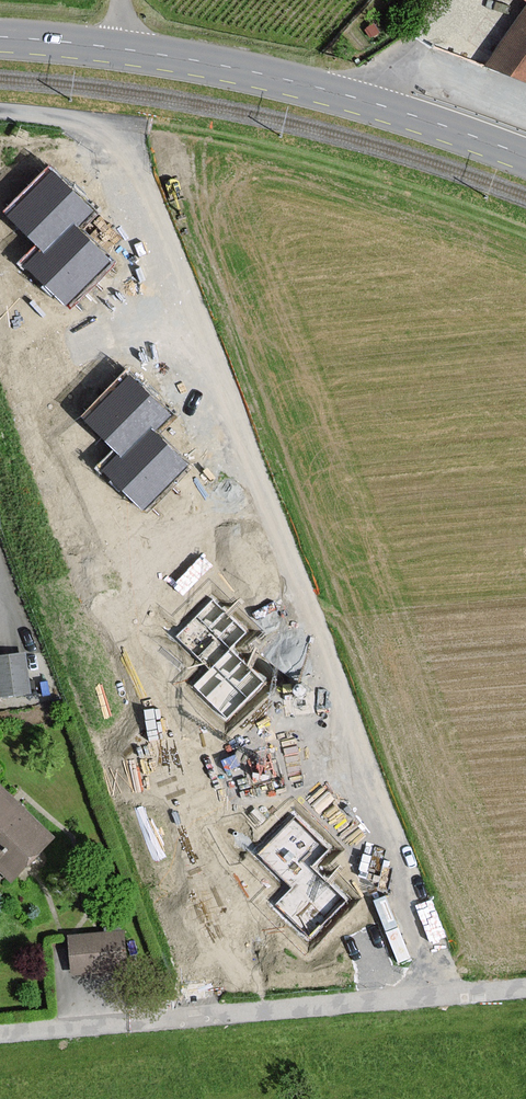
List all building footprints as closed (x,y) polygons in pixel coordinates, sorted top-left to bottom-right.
[(485,65),(510,76),(525,83),(525,5),(485,65)] [(51,174),(10,216),(45,251),(69,227),(87,208),(51,174)] [(66,303),(106,262),(69,227),(45,251),(29,267),(66,303)] [(88,422),(124,456),(147,432),(166,413),(130,379),(88,422)] [(145,508),(184,467),(147,432),(124,456),(108,473),(145,508)] [(214,598),(172,641),(208,675),(231,651),(249,632),(214,598)] [(228,727),(268,686),(231,651),(208,675),(192,691),(228,727)] [(0,656),(0,695),(29,693),(26,654),(0,656)] [(0,789),(0,872),(9,881),(51,836),(0,789)] [(255,855),(291,889),(314,865),(332,846),(297,812),(255,855)] [(311,941),(351,900),(314,865),(291,889),(275,906),(311,941)] [(121,932),(70,937),(73,975),(125,971),(121,932)]
